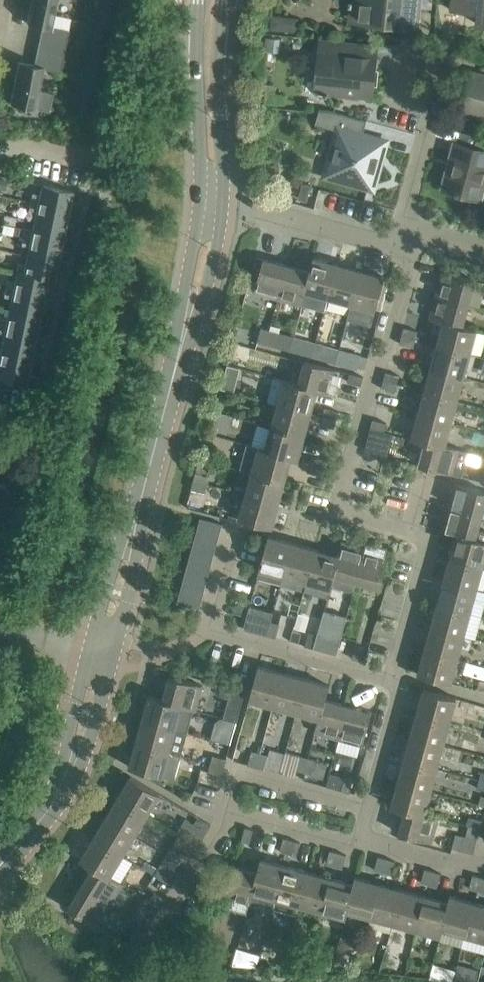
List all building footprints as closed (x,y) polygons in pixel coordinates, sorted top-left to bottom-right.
[(38,45),(64,50),(68,29),(52,26),(58,0),(31,0),(27,22),(42,25),(38,45)] [(351,18),(375,20),(376,16),(386,17),(386,25),(417,28),(420,0),(352,0),(350,0),(349,5),(352,5),(351,18)] [(452,10),(479,12),(478,24),(483,24),(483,0),(453,0),(452,10)] [(273,13),(271,28),(286,30),(287,21),(281,14),(273,13)] [(357,87),(373,89),(376,56),(364,55),(365,43),(321,39),(316,91),(325,92),(324,95),(329,95),(329,92),(356,95),(357,87)] [(60,71),(61,68),(64,50),(38,45),(34,64),(19,61),(10,102),(49,110),(53,93),(39,90),(44,68),(60,71)] [(473,75),(473,76),(476,77),(467,107),(465,107),(464,108),(483,113),(483,78),(473,75)] [(328,174),(372,186),(384,142),(363,136),(367,121),(336,112),(319,110),(316,124),(340,130),(328,174)] [(478,135),(475,147),(455,141),(450,158),(456,160),(448,190),(482,199),(483,190),(483,137),(478,135)] [(68,209),(72,190),(43,184),(41,194),(32,192),(31,201),(68,209)] [(65,226),(68,209),(31,201),(29,209),(37,211),(35,220),(65,226)] [(61,244),(65,226),(35,220),(33,229),(25,228),(23,236),(61,244)] [(57,262),(61,244),(23,236),(22,244),(30,246),(28,255),(57,262)] [(54,280),(57,262),(28,255),(26,264),(18,262),(16,271),(18,272),(47,278),(54,280)] [(325,311),(329,297),(338,264),(314,257),(310,271),(311,271),(304,297),(305,297),(303,305),(325,311)] [(279,298),(288,265),(264,258),(255,292),(274,297),(279,298)] [(352,304),(361,270),(338,264),(329,297),(352,304)] [(311,271),(310,271),(288,265),(279,298),(303,305),(305,297),(304,297),(311,271)] [(385,277),(361,270),(352,304),(376,310),(385,277)] [(469,303),(476,280),(442,271),(436,294),(469,303)] [(44,296),(47,278),(18,272),(16,281),(7,279),(6,288),(44,296)] [(40,313),(44,296),(6,288),(4,296),(12,298),(10,307),(40,313)] [(463,326),(469,303),(436,294),(429,319),(443,322),(443,321),(463,327),(463,326)] [(40,313),(10,307),(8,316),(0,315),(0,316),(0,323),(36,331),(40,313)] [(471,354),(477,329),(463,326),(463,327),(443,321),(443,322),(437,345),(471,354)] [(36,331),(0,323),(0,332),(5,333),(3,342),(33,348),(36,331)] [(418,330),(404,327),(402,335),(416,339),(418,330)] [(266,344),(270,330),(262,328),(258,341),(266,344)] [(274,346),(278,332),(270,330),(266,344),(274,346)] [(413,347),(416,339),(402,335),(400,343),(413,347)] [(312,356),(316,343),(294,337),(291,350),(312,356)] [(234,341),(228,365),(240,368),(245,353),(247,345),(234,341)] [(33,348),(3,342),(1,351),(0,351),(0,360),(29,366),(33,348)] [(336,362),(339,349),(316,343),(312,356),(336,362)] [(464,377),(471,354),(437,345),(431,368),(464,377)] [(361,355),(339,349),(336,362),(357,368),(361,355)] [(29,366),(0,360),(0,379),(25,384),(29,366)] [(338,369),(319,364),(305,360),(298,383),(298,384),(317,390),(317,391),(331,394),(338,369)] [(226,373),(225,376),(234,378),(238,377),(240,368),(228,365),(226,373)] [(458,400),(464,377),(431,368),(424,391),(458,400)] [(400,375),(386,372),(384,380),(397,383),(400,375)] [(348,381),(353,383),(361,385),(364,377),(350,373),(348,381)] [(311,413),(317,391),(317,390),(298,384),(298,383),(285,379),(278,404),(311,413)] [(395,392),(397,383),(384,380),(382,388),(395,392)] [(452,423),(458,400),(424,391),(418,414),(452,423)] [(305,436),(311,413),(278,404),(272,427),(305,436)] [(336,419),(339,411),(325,407),(323,416),(336,419)] [(201,414),(197,428),(209,431),(213,417),(201,414)] [(445,446),(446,445),(452,423),(418,414),(412,438),(426,442),(426,441),(445,446)] [(334,427),(336,419),(323,416),(321,424),(334,427)] [(387,423),(373,419),(371,427),(385,431),(387,423)] [(298,460),(305,436),(272,427),(266,449),(265,450),(292,457),(291,458),(298,460)] [(382,439),(385,431),(371,427),(369,436),(382,439)] [(469,451),(446,445),(445,446),(426,441),(426,442),(419,465),(462,476),(469,451)] [(285,480),(291,458),(292,457),(265,450),(266,449),(259,447),(252,471),(285,480)] [(323,467),(326,459),(312,455),(310,463),(323,467)] [(321,475),(323,467),(310,463),(308,471),(321,475)] [(6,498),(12,467),(0,465),(0,497),(6,498)] [(279,503),(285,480),(252,471),(246,494),(279,503)] [(196,472),(194,480),(207,484),(210,476),(196,472)] [(205,492),(207,484),(194,480),(191,488),(205,492)] [(483,509),(483,491),(455,483),(449,507),(482,516),(483,509)] [(272,527),(279,503),(246,494),(244,499),(239,518),(272,527)] [(476,539),(476,538),(482,516),(449,507),(442,531),(456,535),(456,534),(476,539)] [(201,518),(198,529),(219,535),(223,523),(201,518)] [(217,545),(219,535),(198,529),(195,539),(217,545)] [(476,538),(476,539),(456,534),(456,535),(450,557),(483,566),(483,564),(483,540),(476,538)] [(284,576),(293,542),(269,536),(260,569),(279,574),(284,576)] [(214,556),(217,545),(195,539),(192,550),(214,556)] [(357,581),(366,548),(342,541),(338,555),(339,555),(334,575),(335,575),(357,581)] [(307,582),(316,549),(293,542),(284,576),(307,582)] [(390,554),(366,548),(357,581),(361,582),(381,587),(390,554)] [(339,555),(338,555),(316,549),(307,582),(331,589),(335,575),(334,575),(339,555)] [(211,566),(214,556),(192,550),(189,560),(211,566)] [(477,589),(483,566),(450,557),(444,580),(477,589)] [(208,577),(211,566),(189,560),(186,571),(208,577)] [(205,587),(208,577),(186,571),(183,581),(205,587)] [(471,613),(477,589),(444,580),(437,603),(471,613)] [(203,597),(205,587),(183,581),(181,591),(203,597)] [(200,608),(203,597),(181,591),(178,603),(200,608)] [(464,636),(471,613),(437,603),(431,627),(464,636)] [(250,604),(243,628),(259,633),(268,635),(271,621),(274,611),(250,604)] [(279,623),(271,621),(268,635),(276,637),(279,623)] [(321,624),(314,648),(322,650),(337,654),(344,627),(322,621),(321,624)] [(458,659),(464,636),(431,627),(425,650),(458,659)] [(314,647),(317,634),(309,632),(305,645),(314,647)] [(356,644),(352,658),(361,660),(364,647),(356,644)] [(457,663),(458,659),(425,650),(418,673),(451,682),(457,663)] [(273,706),(283,672),(259,666),(250,699),(269,704),(273,706)] [(297,712),(306,679),(283,672),(273,706),(297,712)] [(169,676),(163,699),(163,700),(182,706),(182,707),(196,711),(197,705),(203,685),(169,676)] [(330,685),(306,679),(297,712),(319,718),(320,718),(325,699),(326,699),(330,685)] [(222,684),(219,696),(229,698),(232,687),(222,684)] [(237,722),(245,691),(232,687),(229,698),(223,718),(237,722)] [(457,698),(424,688),(417,713),(450,722),(451,717),(457,698)] [(163,700),(163,699),(149,695),(142,720),(176,729),(182,707),(182,706),(163,700)] [(348,705),(326,699),(325,699),(320,718),(319,718),(315,732),(339,739),(348,705)] [(363,745),(372,712),(348,705),(339,739),(344,740),(363,745)] [(450,722),(417,713),(411,736),(444,745),(450,722)] [(235,730),(237,722),(223,718),(221,726),(235,730)] [(176,729),(142,720),(136,743),(169,752),(176,729)] [(444,745),(411,736),(404,759),(438,768),(444,745)] [(169,752),(136,743),(129,766),(163,775),(168,756),(169,752)] [(257,767),(260,753),(252,751),(248,764),(257,767)] [(305,772),(309,758),(286,752),(280,771),(295,775),(297,770),(305,772)] [(269,755),(260,753),(257,767),(265,769),(269,755)] [(213,755),(211,763),(224,767),(227,758),(213,755)] [(317,760),(309,758),(305,772),(313,774),(317,760)] [(431,791),(438,768),(404,759),(398,782),(431,791)] [(222,775),(224,767),(211,763),(209,771),(222,775)] [(160,793),(131,775),(118,797),(147,815),(150,810),(160,793)] [(342,790),(350,792),(354,779),(345,776),(342,790)] [(425,813),(431,791),(398,782),(391,806),(405,810),(405,809),(425,814),(425,813)] [(147,815),(118,797),(105,817),(135,835),(147,815)] [(439,817),(425,813),(425,814),(405,809),(405,810),(399,833),(432,842),(437,822),(439,817)] [(467,825),(469,825),(481,829),(483,820),(469,816),(467,825)] [(135,835),(105,817),(93,838),(123,856),(135,835)] [(199,817),(195,824),(207,831),(211,824),(199,817)] [(474,853),(477,839),(481,829),(469,825),(466,836),(456,834),(452,847),(474,853)] [(250,843),(254,829),(245,827),(241,840),(250,843)] [(123,856),(93,838),(80,859),(92,867),(93,866),(110,876),(111,876),(123,856)] [(288,853),(292,840),(284,838),(280,851),(288,853)] [(300,842),(292,840),(288,853),(297,856),(300,842)] [(172,847),(167,854),(179,862),(184,854),(172,847)] [(335,866),(338,852),(330,850),(326,864),(335,866)] [(347,855),(338,852),(335,866),(343,868),(347,855)] [(175,869),(179,862),(167,854),(163,862),(175,869)] [(383,872),(387,858),(378,856),(375,869),(383,872)] [(276,898),(285,865),(261,858),(257,872),(258,873),(253,892),(254,892),(276,898)] [(391,874),(395,861),(387,858),(383,872),(391,874)] [(158,869),(155,875),(174,886),(182,873),(175,869),(163,862),(158,869)] [(297,914),(299,905),(308,871),(285,865),(276,898),(274,908),(297,914)] [(123,883),(111,876),(110,876),(93,866),(92,867),(81,886),(110,904),(123,883)] [(258,873),(257,872),(234,866),(225,900),(244,905),(250,906),(254,892),(253,892),(258,873)] [(429,885),(433,871),(425,869),(421,882),(429,885)] [(322,911),(332,878),(308,871),(299,905),(322,911)] [(438,887),(441,873),(433,871),(429,885),(438,887)] [(478,890),(481,877),(473,875),(469,888),(478,890)] [(371,917),(380,883),(355,877),(353,884),(355,884),(347,911),(348,911),(371,917)] [(355,884),(353,884),(332,878),(322,911),(347,918),(348,911),(347,911),(355,884)] [(394,923),(403,890),(380,883),(371,917),(394,923)] [(110,904),(81,886),(68,907),(98,925),(108,908),(110,904)] [(417,930),(426,896),(403,890),(394,923),(417,930)] [(162,906),(166,898),(154,891),(150,899),(162,906)] [(465,935),(474,902),(450,895),(448,902),(449,903),(442,929),(443,929),(465,935)] [(449,903),(448,902),(426,896),(417,930),(441,936),(443,929),(442,929),(449,903)] [(474,902),(465,935),(483,940),(483,904),(474,902)] [(149,927),(153,920),(141,913),(137,920),(149,927)] [(144,935),(149,927),(137,920),(132,927),(144,935)] [(434,963),(430,979),(437,980),(438,979),(441,965),(434,963)]
